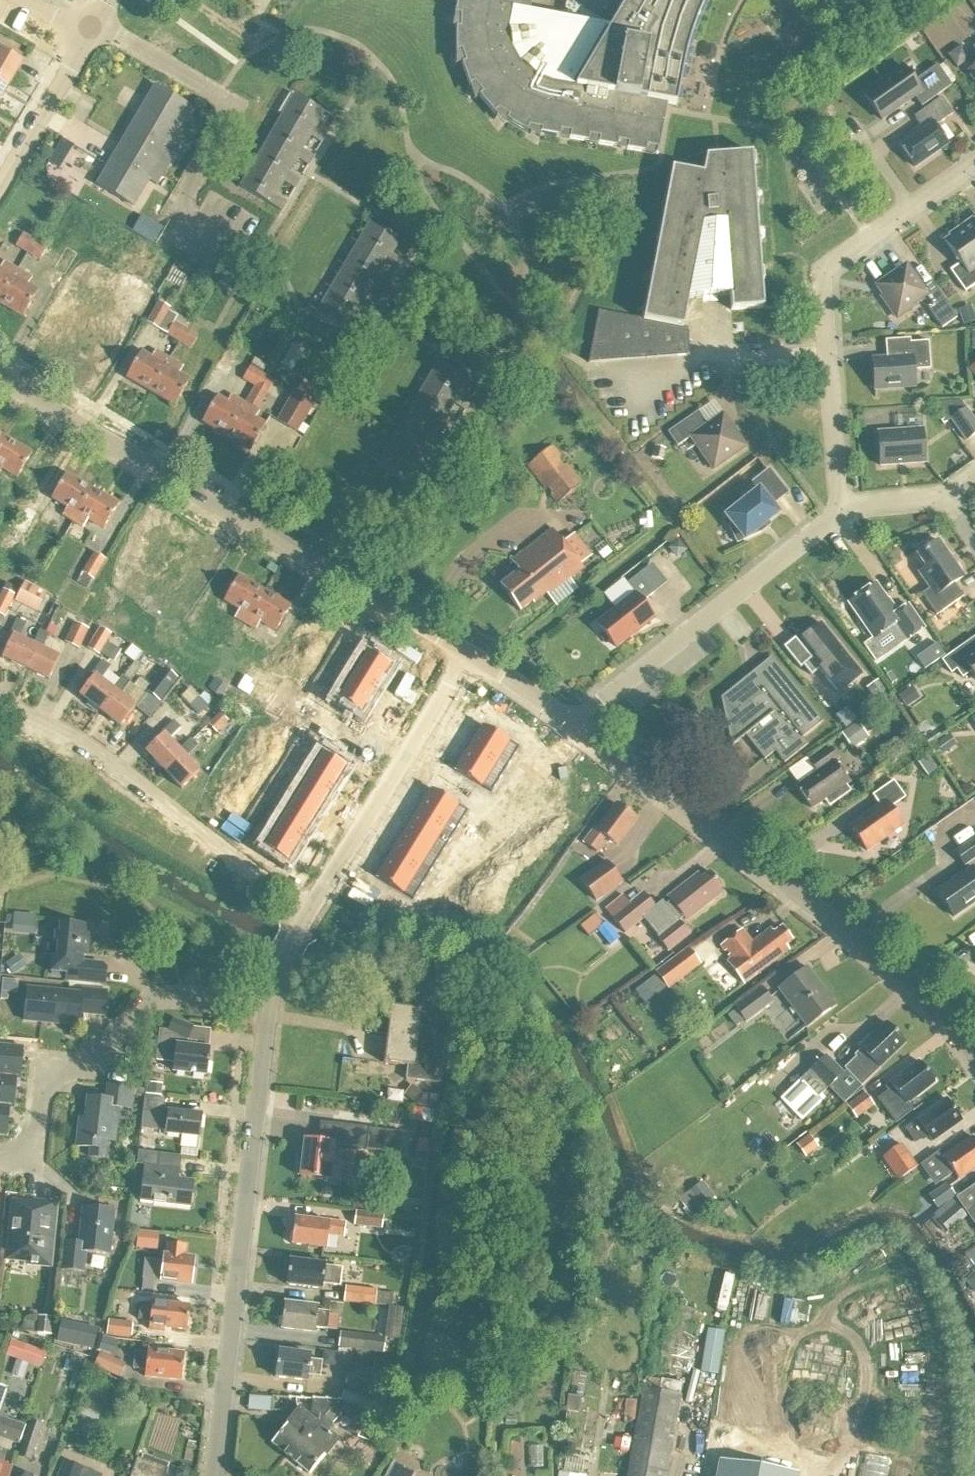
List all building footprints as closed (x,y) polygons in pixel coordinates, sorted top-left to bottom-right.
[(579,14),(567,12),(565,21),(530,15),(533,0),(459,0),(456,17),(457,30),(457,54),(462,66),(470,89),(480,98),(495,116),(507,122),(528,134),(541,135),(658,157),(667,106),(676,108),(684,64),(688,50),(692,37),(698,20),(705,5),(707,0),(629,0),(611,30),(577,24),(579,14)] [(8,85),(21,64),(0,51),(0,80),(8,85)] [(902,67),(863,95),(881,121),(914,98),(921,108),(951,87),(937,66),(913,83),(902,67)] [(8,85),(0,80),(0,100),(8,85)] [(166,151),(191,108),(154,86),(96,186),(132,207),(148,181),(156,185),(173,155),(166,151)] [(280,118),(310,136),(321,143),(326,134),(316,127),(324,113),(294,95),(280,118)] [(913,118),(921,129),(898,145),(914,168),(947,145),(934,127),(952,115),(940,99),(913,118)] [(266,141),(296,159),(307,166),(312,157),(301,150),(310,136),(280,118),(266,141)] [(57,156),(67,160),(73,143),(63,139),(57,156)] [(288,172),(296,159),(266,141),(253,164),(283,181),(294,188),(299,179),(288,172)] [(731,311),(763,309),(751,154),(715,157),(706,157),(702,175),(672,169),(643,321),(598,312),(588,364),(689,356),(687,329),(683,328),(688,299),(729,296),(731,311)] [(286,202),(274,196),(283,181),(253,164),(239,187),(280,212),(286,202)] [(974,249),(974,221),(973,222),(972,220),(960,228),(974,249)] [(391,255),(400,240),(370,222),(356,246),(386,264),(396,270),(402,261),(391,255)] [(948,236),(950,239),(944,242),(960,264),(949,271),(965,293),(974,286),(974,249),(960,228),(948,236)] [(24,238),(19,247),(39,256),(43,247),(24,238)] [(342,269),(372,287),(383,293),(388,284),(377,277),(386,264),(356,246),(342,269)] [(69,274),(80,253),(69,247),(58,268),(69,274)] [(905,266),(876,287),(886,302),(882,305),(893,321),(911,309),(910,307),(925,296),(926,296),(921,289),(905,266)] [(329,291),(359,309),(370,315),(375,307),(363,300),(372,287),(342,269),(329,291)] [(12,278),(0,271),(0,298),(12,278)] [(103,276),(94,290),(119,304),(127,290),(103,276)] [(0,298),(0,305),(21,318),(36,292),(12,278),(0,298)] [(926,296),(925,296),(932,306),(927,309),(941,329),(956,318),(931,282),(921,289),(926,296)] [(58,288),(49,283),(44,290),(53,296),(58,288)] [(123,305),(141,316),(153,294),(135,284),(123,305)] [(58,288),(53,296),(62,301),(66,294),(58,288)] [(329,291),(315,314),(356,339),(361,330),(350,323),(359,309),(329,291)] [(162,303),(150,318),(191,350),(203,334),(162,303)] [(64,308),(49,334),(73,348),(88,322),(64,308)] [(88,322),(73,348),(97,362),(112,336),(88,322)] [(121,335),(130,340),(134,333),(125,328),(121,335)] [(134,333),(130,340),(138,345),(143,338),(134,333)] [(872,361),(874,390),(914,387),(913,372),(930,370),(928,342),(910,344),(910,340),(885,341),(886,359),(872,361)] [(140,353),(125,379),(149,393),(164,367),(140,353)] [(424,386),(454,404),(465,411),(471,402),(459,395),(467,382),(437,364),(424,386)] [(164,367),(149,393),(173,407),(188,381),(164,367)] [(197,380),(206,385),(210,378),(201,373),(197,380)] [(210,378),(206,385),(215,390),(219,383),(210,378)] [(456,425),(445,418),(454,404),(424,386),(410,409),(440,427),(451,434),(456,425)] [(294,391),(276,422),(297,434),(315,403),(294,391)] [(216,397),(201,423),(225,437),(240,411),(216,397)] [(396,432),(427,450),(438,456),(443,447),(432,441),(440,427),(410,409),(396,432)] [(965,442),(974,435),(974,424),(965,410),(951,421),(965,442)] [(240,411),(225,437),(249,451),(264,425),(240,411)] [(698,412),(667,433),(677,447),(690,438),(713,471),(745,448),(723,415),(707,426),(698,412)] [(909,431),(877,433),(880,467),(924,464),(922,434),(909,435),(909,431)] [(396,432),(375,467),(417,492),(430,470),(419,463),(427,450),(396,432)] [(5,439),(0,446),(0,469),(16,479),(31,454),(5,439)] [(554,448),(527,468),(557,507),(584,486),(554,448)] [(771,507),(787,494),(768,470),(751,484),(757,492),(726,517),(731,525),(729,527),(737,544),(761,533),(759,529),(777,515),(771,507)] [(91,490),(66,475),(51,499),(76,514),(91,490)] [(23,490),(18,497),(27,503),(32,495),(23,490)] [(117,505),(91,490),(76,514),(102,530),(117,505)] [(27,503),(36,508),(40,500),(32,495),(27,503)] [(519,573),(500,587),(520,613),(531,604),(533,607),(547,596),(549,599),(583,572),(553,532),(512,564),(519,573)] [(104,548),(113,553),(118,546),(109,541),(104,548)] [(929,589),(921,595),(936,616),(963,597),(954,584),(963,578),(938,541),(916,557),(925,569),(918,574),(929,589)] [(118,546),(113,553),(122,559),(127,551),(118,546)] [(97,551),(79,580),(91,588),(109,559),(97,551)] [(634,594),(596,624),(616,649),(654,619),(642,603),(654,594),(639,575),(626,585),(634,594)] [(249,616),(264,592),(238,576),(223,601),(249,616)] [(15,602),(37,613),(47,594),(25,583),(15,602)] [(875,585),(848,604),(873,640),(894,626),(906,642),(924,629),(908,606),(896,614),(875,585)] [(0,596),(0,616),(4,618),(15,596),(3,590),(0,596)] [(195,591),(190,599),(199,604),(204,597),(195,591)] [(290,607),(264,592),(249,616),(275,632),(290,607)] [(204,597),(199,604),(208,609),(213,602),(204,597)] [(9,636),(12,637),(1,659),(24,670),(35,648),(33,647),(18,640),(25,624),(17,620),(9,636)] [(79,650),(88,629),(75,623),(65,644),(79,650)] [(800,640),(803,643),(799,645),(794,639),(783,648),(800,669),(803,667),(811,677),(819,671),(838,694),(861,676),(820,624),(800,640)] [(112,635),(100,628),(87,649),(99,657),(100,655),(107,643),(112,635)] [(35,648),(24,670),(48,681),(58,659),(40,651),(48,635),(40,631),(33,647),(35,648)] [(301,633),(295,641),(303,646),(308,637),(301,633)] [(277,640),(272,647),(281,652),(286,645),(277,640)] [(303,646),(295,641),(290,650),(297,655),(303,646)] [(107,643),(100,655),(114,663),(121,651),(107,643)] [(968,643),(947,657),(941,661),(950,674),(956,671),(962,679),(971,673),(974,678),(974,653),(968,643)] [(366,653),(352,677),(376,691),(390,668),(366,653)] [(822,723),(771,659),(750,675),(752,679),(749,682),(746,679),(720,699),(728,733),(739,729),(744,736),(728,748),(729,749),(745,737),(764,761),(774,752),(784,764),(807,745),(802,739),(822,723)] [(92,675),(93,676),(78,696),(99,712),(114,692),(113,691),(99,681),(110,668),(102,662),(92,675)] [(148,693),(158,701),(175,679),(164,671),(148,693)] [(352,677),(337,700),(361,715),(376,691),(352,677)] [(113,691),(114,692),(99,712),(119,727),(134,707),(119,696),(129,683),(122,678),(113,691)] [(868,690),(879,705),(890,698),(879,682),(868,690)] [(173,722),(161,734),(163,736),(145,753),(163,771),(181,754),(179,752),(179,751),(179,752),(167,740),(179,729),(173,722)] [(869,739),(858,724),(843,735),(854,750),(869,739)] [(483,726),(469,749),(505,771),(519,749),(483,726)] [(258,736),(251,732),(246,741),(253,745),(258,736)] [(181,754),(163,771),(181,790),(199,773),(185,758),(197,747),(191,740),(179,751),(179,752),(181,754)] [(246,741),(240,750),(247,754),(253,745),(246,741)] [(292,772),(299,760),(276,746),(268,757),(292,772)] [(469,749),(455,771),(491,794),(505,771),(469,749)] [(816,774),(796,788),(811,810),(824,801),(829,807),(850,792),(845,786),(849,783),(834,762),(837,760),(830,749),(809,763),(816,774)] [(929,754),(918,761),(928,775),(939,768),(929,754)] [(321,755),(307,778),(331,794),(346,770),(321,755)] [(550,790),(561,772),(545,762),(534,780),(550,790)] [(532,776),(525,772),(519,780),(526,785),(532,776)] [(223,778),(217,787),(224,791),(229,783),(223,778)] [(307,778),(292,802),(316,817),(331,794),(307,778)] [(519,780),(514,789),(521,794),(526,785),(519,780)] [(879,807),(849,827),(867,852),(903,827),(890,809),(905,799),(893,782),(872,796),(879,807)] [(217,787),(212,796),(219,800),(224,791),(217,787)] [(431,790),(418,812),(454,835),(467,812),(431,790)] [(212,821),(223,827),(228,817),(243,824),(253,804),(226,791),(212,821)] [(292,802),(278,825),(302,840),(316,817),(292,802)] [(594,828),(583,843),(596,854),(607,840),(615,847),(636,820),(617,805),(597,830),(594,828)] [(418,812),(404,834),(440,856),(454,835),(418,812)] [(278,825),(263,848),(287,863),(302,840),(278,825)] [(404,834),(391,856),(427,878),(440,856),(404,834)] [(965,867),(974,860),(974,837),(954,852),(965,867)] [(482,840),(476,849),(483,853),(489,844),(482,840)] [(476,849),(471,857),(478,862),(483,853),(476,849)] [(391,856),(377,879),(413,901),(427,878),(391,856)] [(606,861),(579,881),(596,903),(623,883),(606,861)] [(936,893),(954,917),(974,903),(974,871),(972,867),(936,893)] [(667,898),(670,902),(666,906),(662,902),(655,908),(643,893),(630,904),(623,896),(606,910),(625,934),(643,919),(658,938),(657,938),(669,953),(690,936),(678,921),(683,918),(685,921),(720,893),(716,889),(719,887),(708,874),(700,880),(696,875),(667,898)] [(462,888),(455,883),(449,892),(456,896),(462,888)] [(449,892),(443,901),(451,905),(456,896),(449,892)] [(15,930),(37,933),(40,914),(18,911),(15,930)] [(619,939),(606,923),(596,931),(609,947),(619,939)] [(101,965),(84,963),(88,927),(56,924),(51,973),(66,974),(66,981),(104,985),(106,971),(101,965)] [(784,947),(791,942),(781,928),(773,934),(769,930),(753,942),(743,929),(719,947),(724,954),(726,952),(729,956),(727,957),(729,960),(726,962),(743,985),(788,952),(784,947)] [(688,948),(655,973),(668,990),(701,965),(688,948)] [(806,970),(777,991),(806,1028),(834,1007),(806,970)] [(426,978),(423,999),(437,1001),(439,979),(426,978)] [(761,987),(733,1008),(745,1024),(773,1003),(761,987)] [(27,989),(24,1021),(79,1027),(80,1014),(104,1017),(106,992),(82,990),(82,995),(27,989)] [(444,1059),(434,1058),(436,1040),(431,1039),(432,1030),(420,1028),(422,1011),(390,1007),(383,1064),(408,1067),(406,1079),(441,1083),(444,1059)] [(173,1020),(168,1033),(161,1032),(157,1062),(174,1064),(173,1073),(206,1077),(209,1050),(187,1048),(193,1029),(173,1020)] [(904,1044),(885,1024),(859,1049),(860,1050),(853,1057),(855,1059),(843,1070),(860,1088),(879,1070),(878,1069),(904,1044)] [(16,1080),(20,1080),(20,1079),(23,1048),(0,1046),(0,1077),(16,1078),(16,1080)] [(844,1073),(826,1055),(799,1080),(818,1099),(844,1073)] [(889,1083),(890,1085),(885,1089),(888,1093),(878,1101),(896,1123),(911,1110),(906,1104),(933,1082),(916,1061),(889,1083)] [(9,1107),(9,1109),(13,1109),(13,1108),(16,1080),(16,1078),(0,1077),(0,1106),(9,1107)] [(89,1149),(88,1158),(106,1160),(108,1142),(115,1143),(119,1109),(132,1110),(134,1089),(106,1086),(104,1100),(86,1098),(84,1120),(78,1119),(75,1147),(89,1149)] [(856,1120),(874,1106),(864,1093),(846,1107),(856,1120)] [(430,1095),(428,1108),(438,1109),(439,1097),(430,1095)] [(199,1139),(201,1116),(168,1113),(167,1115),(163,1115),(164,1100),(144,1098),(142,1114),(154,1115),(152,1132),(166,1133),(166,1136),(199,1139)] [(916,1119),(917,1121),(911,1126),(920,1140),(927,1135),(932,1143),(961,1123),(945,1099),(916,1119)] [(6,1137),(9,1109),(9,1107),(0,1106),(0,1137),(6,1137)] [(301,1175),(300,1178),(328,1181),(332,1144),(366,1148),(368,1129),(321,1123),(319,1142),(305,1140),(302,1161),(299,1161),(297,1175),(301,1175)] [(475,1132),(455,1129),(451,1154),(470,1158),(475,1132)] [(814,1134),(801,1142),(809,1156),(822,1148),(814,1134)] [(937,1164),(946,1178),(953,1173),(958,1181),(974,1169),(974,1143),(972,1138),(942,1158),(944,1160),(937,1164)] [(917,1167),(901,1144),(881,1158),(897,1181),(917,1167)] [(158,1168),(159,1155),(138,1153),(136,1165),(144,1166),(140,1204),(190,1209),(193,1184),(178,1182),(180,1170),(158,1168)] [(698,1207),(716,1196),(707,1181),(689,1192),(698,1207)] [(927,1197),(936,1210),(954,1197),(945,1184),(927,1197)] [(8,1255),(27,1257),(26,1263),(49,1266),(55,1206),(41,1205),(41,1207),(13,1204),(8,1255)] [(948,1233),(966,1218),(955,1205),(937,1221),(948,1233)] [(64,1243),(61,1271),(83,1273),(85,1253),(109,1255),(114,1212),(82,1209),(78,1245),(64,1243)] [(353,1226),(382,1230),(384,1215),(356,1211),(353,1226)] [(290,1241),(290,1244),(325,1249),(327,1236),(343,1238),(345,1223),(328,1221),(328,1223),(293,1219),(292,1233),(289,1233),(288,1241),(290,1241)] [(159,1234),(140,1232),(138,1245),(158,1247),(159,1234)] [(184,1259),(186,1247),(168,1245),(167,1257),(163,1257),(160,1282),(192,1286),(195,1260),(184,1259)] [(324,1267),(324,1265),(289,1260),(286,1285),(321,1289),(321,1284),(333,1285),(335,1269),(324,1267)] [(377,1290),(345,1287),(343,1303),(375,1307),(375,1306),(392,1308),(393,1295),(377,1293),(377,1290)] [(150,1322),(149,1331),(163,1333),(164,1329),(187,1332),(189,1308),(152,1304),(152,1306),(139,1304),(137,1321),(150,1322)] [(316,1311),(317,1308),(284,1304),(281,1328),(313,1332),(314,1328),(327,1330),(329,1312),(316,1311)] [(61,1320),(56,1340),(93,1349),(98,1329),(61,1320)] [(106,1336),(130,1339),(132,1323),(108,1320),(106,1336)] [(338,1348),(362,1351),(383,1354),(386,1339),(364,1335),(340,1332),(338,1348)] [(146,1372),(145,1378),(181,1382),(184,1355),(147,1351),(147,1354),(135,1353),(133,1370),(146,1372)] [(309,1359),(309,1355),(278,1351),(274,1376),(306,1380),(306,1375),(319,1377),(321,1361),(309,1359)] [(93,1367),(119,1379),(126,1365),(100,1353),(93,1367)] [(393,1377),(351,1363),(342,1392),(384,1405),(393,1377)] [(671,1465),(683,1398),(644,1391),(629,1475),(669,1475),(671,1465)] [(322,1401),(314,1410),(322,1416),(315,1423),(299,1409),(271,1444),(286,1456),(301,1439),(303,1441),(309,1434),(313,1437),(319,1430),(320,1428),(325,1421),(322,1418),(330,1408),(322,1401)] [(286,1456),(308,1475),(337,1441),(326,1433),(332,1426),(331,1425),(340,1416),(331,1408),(322,1418),(325,1421),(320,1428),(319,1430),(313,1437),(309,1434),(303,1441),(301,1439),(286,1456)] [(0,1417),(0,1439),(19,1446),(26,1426),(0,1417)] [(30,1421),(18,1458),(31,1462),(43,1425),(30,1421)] [(1,1465),(6,1451),(0,1449),(0,1475),(8,1475),(10,1467),(1,1465)] [(132,1475),(167,1475),(169,1470),(138,1460),(132,1475)] [(57,1475),(102,1475),(63,1461),(57,1475)] [(387,1472),(383,1470),(380,1475),(413,1475),(414,1474),(392,1463),(387,1472)]
